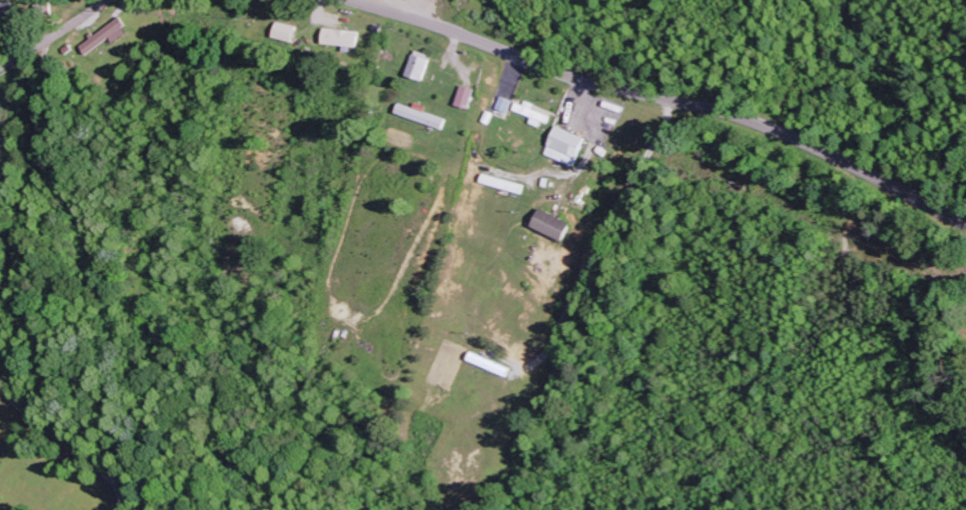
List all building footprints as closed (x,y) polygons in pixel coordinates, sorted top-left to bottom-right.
[(19,20),(18,0),(1,0),(0,0),(0,21),(19,20)] [(95,38),(95,39),(83,47),(90,56),(114,39),(118,44),(132,34),(121,19),(95,38)] [(296,43),(301,27),(282,22),(278,38),(296,43)] [(362,50),(364,33),(329,28),(327,46),(362,50)] [(411,77),(428,81),(435,56),(418,52),(411,77)] [(478,90),(465,86),(459,105),(472,110),(478,90)] [(499,110),(511,114),(515,101),(503,97),(499,110)] [(518,103),(516,112),(535,117),(533,125),(544,128),(545,122),(551,124),(554,115),(536,110),(538,104),(528,101),(527,105),(518,103)] [(590,138),(560,127),(549,156),(579,168),(590,138)] [(535,229),(570,242),(577,223),(542,210),(535,229)]
